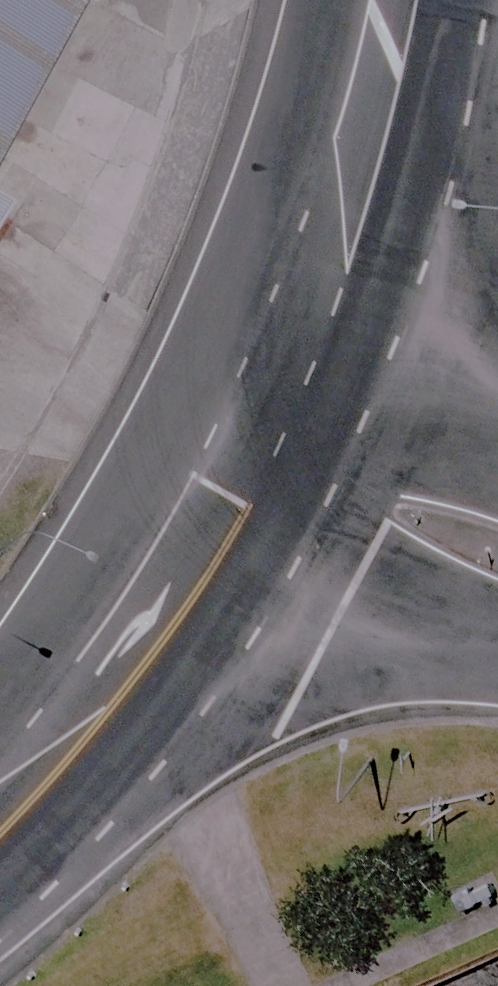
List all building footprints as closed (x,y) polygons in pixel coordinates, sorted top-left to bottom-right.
[(82,0),(0,0),(0,162),(82,0)]
